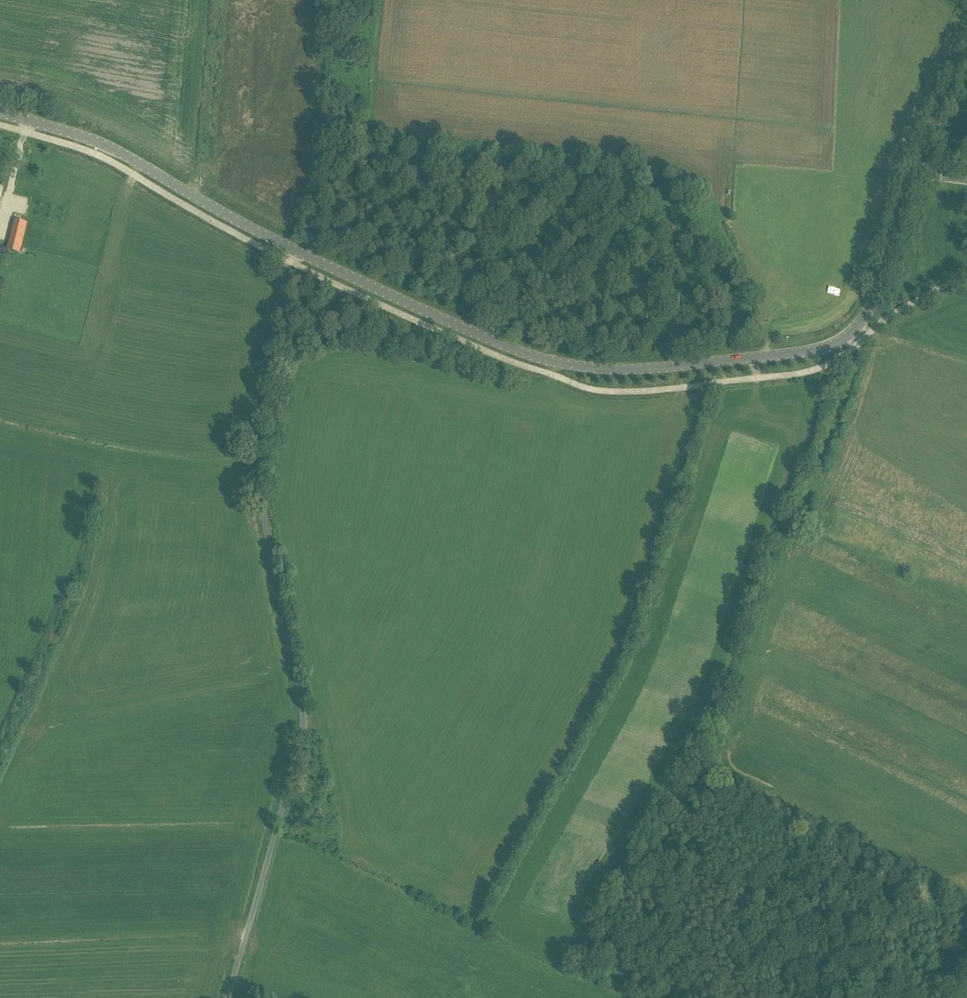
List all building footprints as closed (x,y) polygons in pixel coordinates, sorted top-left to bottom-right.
[(19,252),(22,237),(11,235),(7,249),(19,252)]
